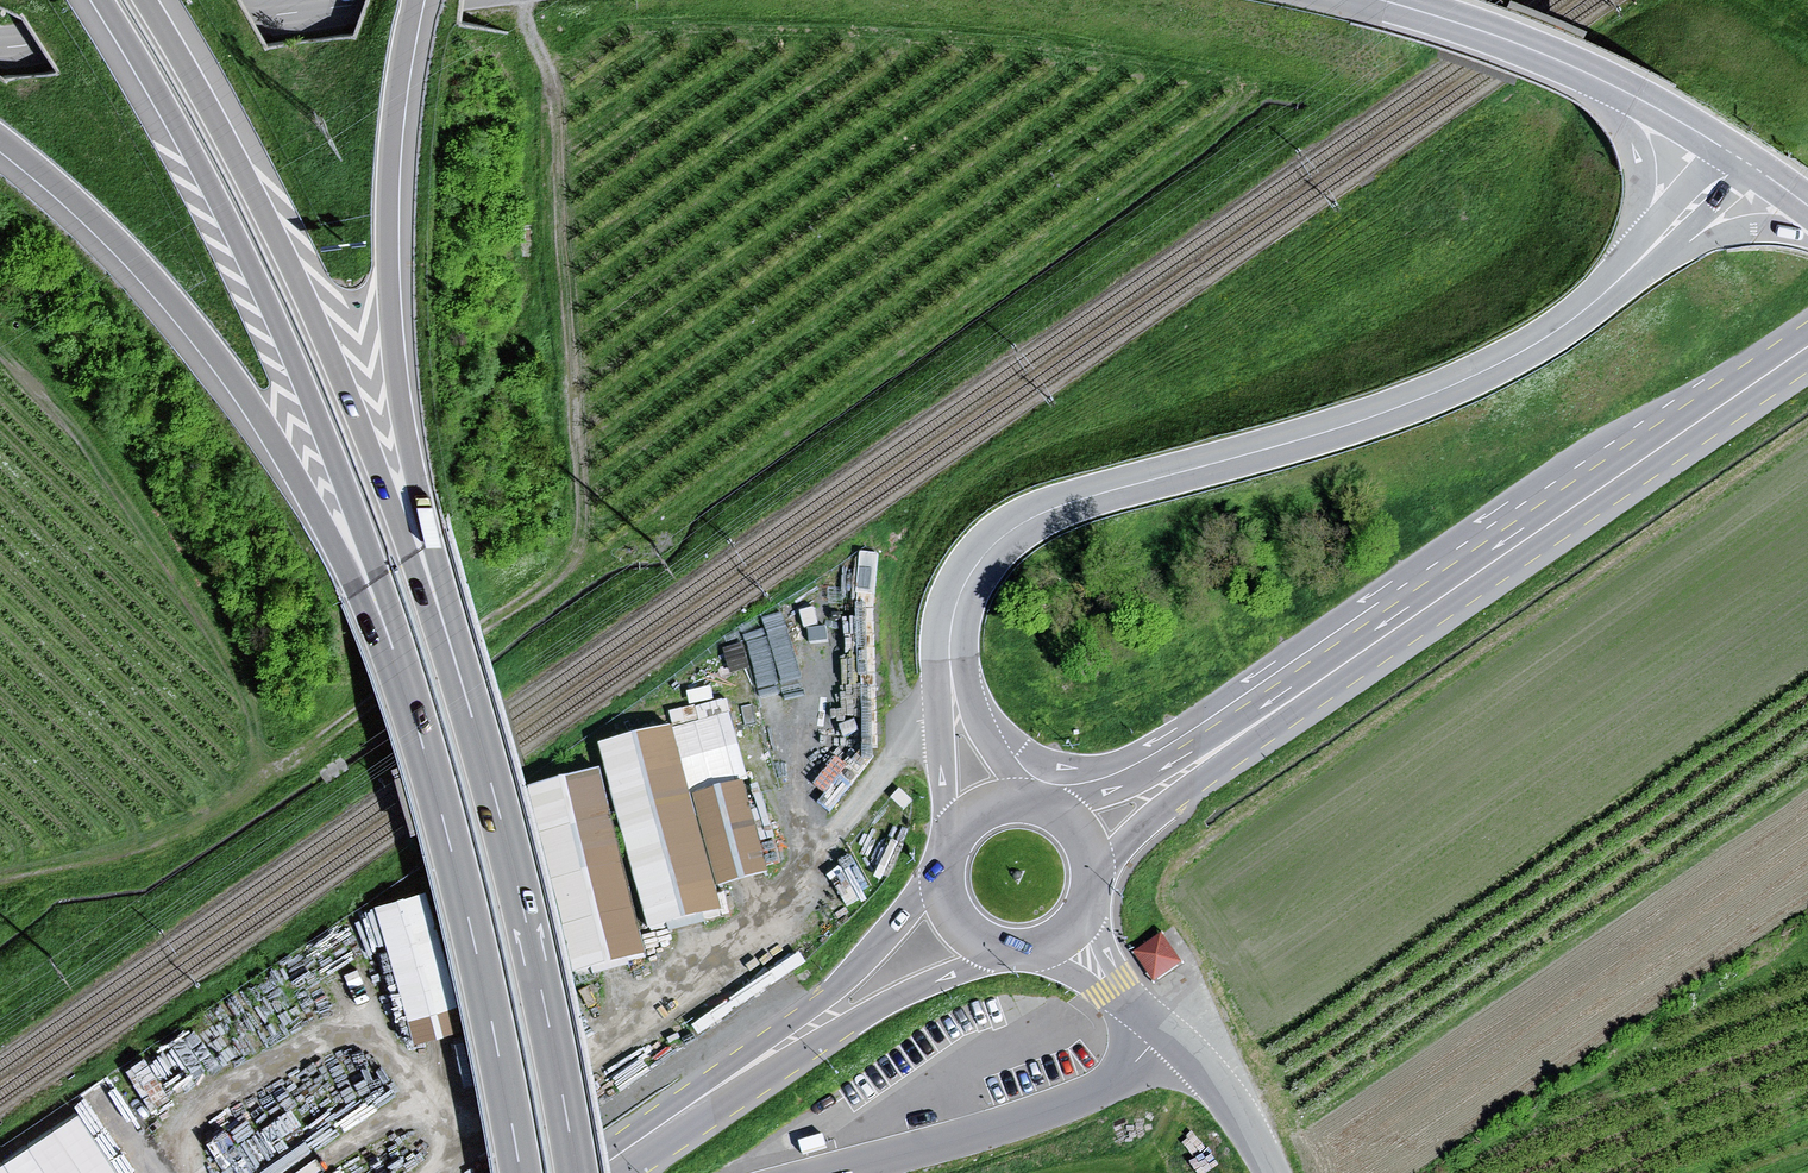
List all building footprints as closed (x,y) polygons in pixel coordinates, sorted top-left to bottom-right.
[(673,718),(605,732),(647,927),(728,910),(721,877),(769,866),(732,693),(671,706),(673,718)] [(536,775),(571,969),(645,956),(610,762),(536,775)] [(377,892),(409,1034),(462,1022),(429,880),(377,892)] [(1179,962),(1161,934),(1135,952),(1153,979),(1179,962)]
